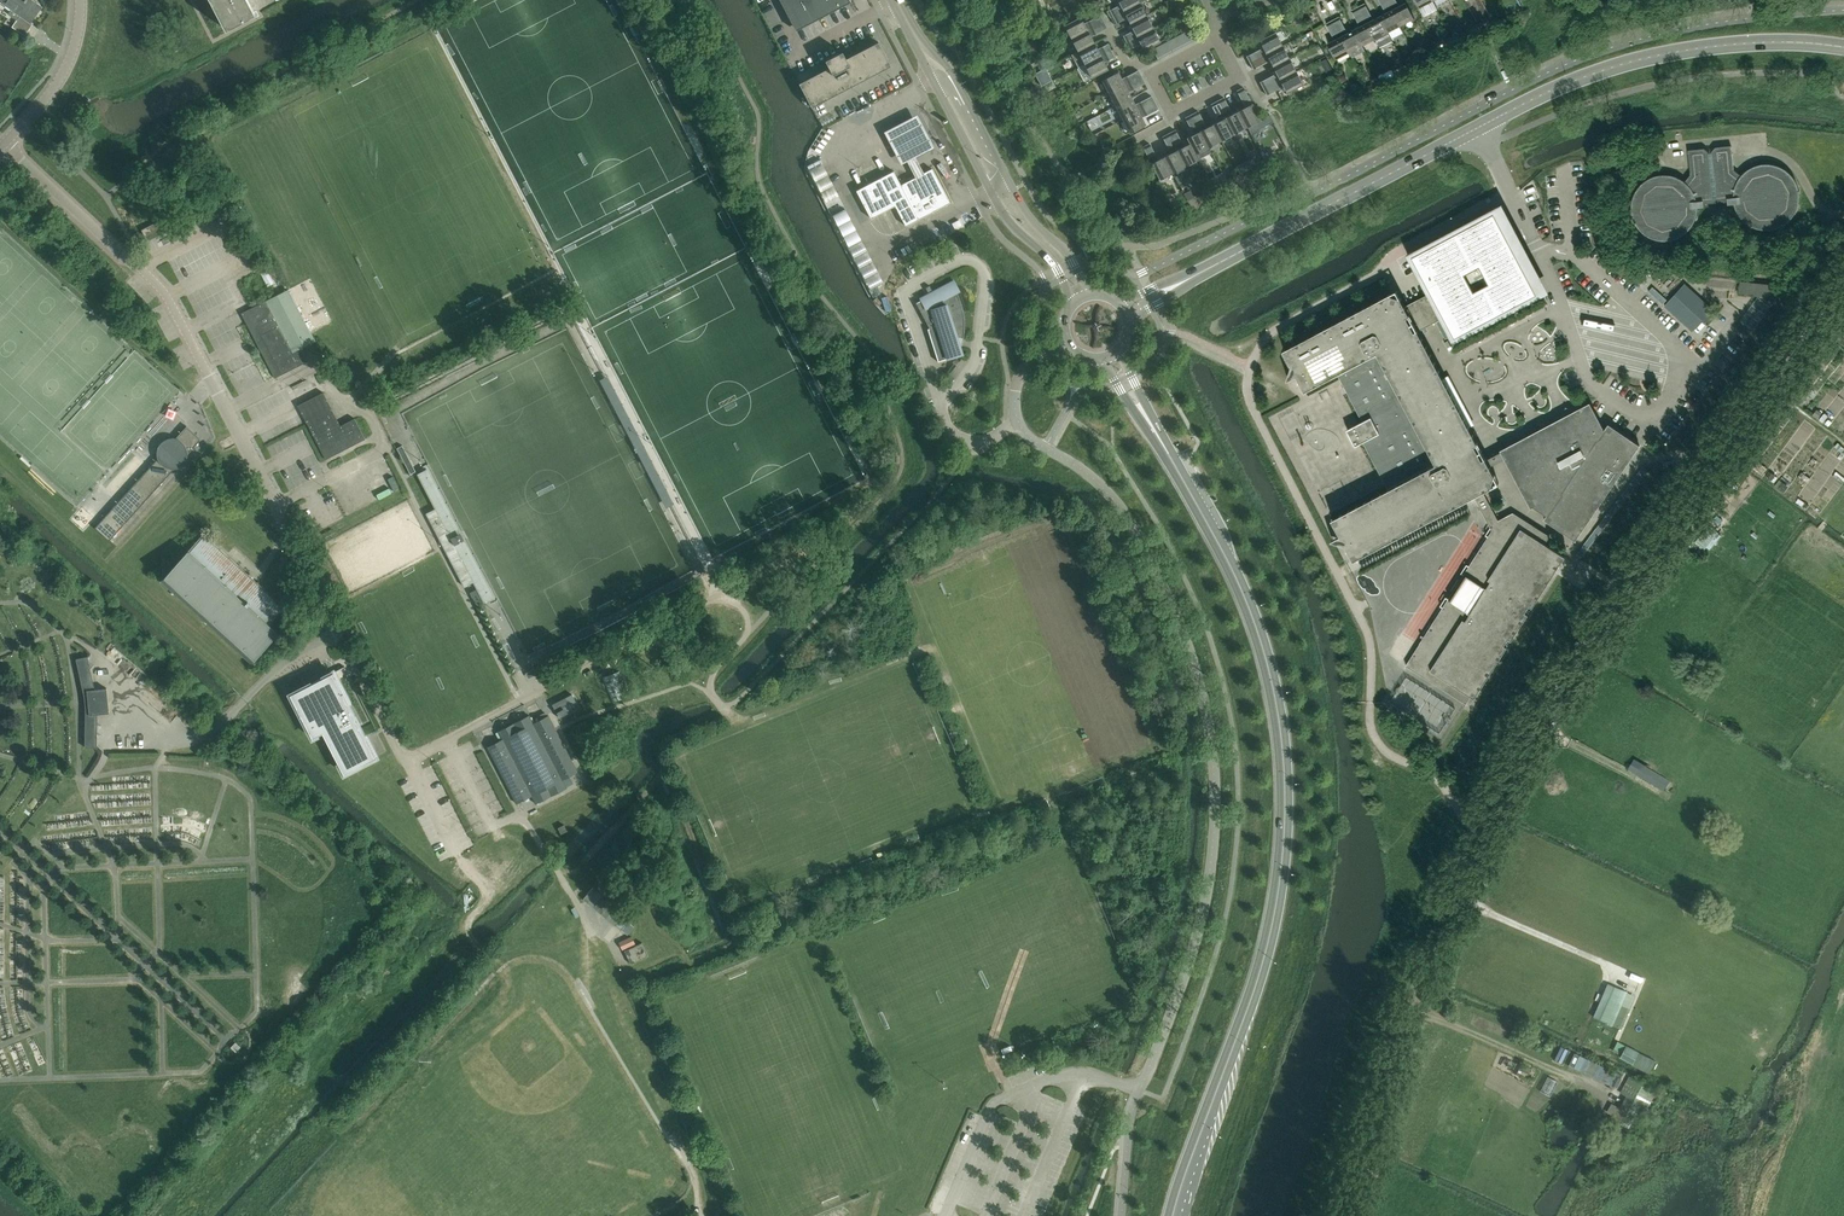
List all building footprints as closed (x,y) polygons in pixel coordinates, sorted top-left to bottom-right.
[(31,22),(41,7),(31,0),(0,0),(0,1),(11,9),(8,14),(17,20),(12,27),(25,35),(33,23),(31,22)] [(228,29),(252,16),(244,0),(213,0),(228,29)] [(796,31),(851,2),(850,0),(779,0),(796,31)] [(1139,3),(1138,0),(1117,0),(1120,5),(1110,10),(1113,17),(1139,3)] [(1387,0),(1379,0),(1385,13),(1379,16),(1387,32),(1400,25),(1387,0)] [(1400,25),(1413,19),(1405,3),(1398,6),(1395,0),(1387,0),(1400,25)] [(1139,3),(1113,17),(1116,23),(1126,17),(1130,24),(1146,16),(1139,3)] [(1372,20),(1364,3),(1357,7),(1374,39),(1387,32),(1379,16),(1372,20)] [(1374,39),(1357,7),(1351,10),(1359,26),(1353,30),(1361,46),(1374,39)] [(1103,22),(1100,15),(1083,24),(1080,17),(1064,26),(1071,39),(1103,22)] [(1146,16),(1130,24),(1133,31),(1123,36),(1126,42),(1153,29),(1146,16)] [(1338,17),(1331,20),(1348,53),(1361,46),(1353,30),(1347,33),(1338,17)] [(1331,20),(1325,23),(1334,40),(1327,43),(1335,59),(1348,53),(1331,20)] [(1103,22),(1071,39),(1077,52),(1094,43),(1090,37),(1107,28),(1103,22)] [(1190,26),(1183,30),(1190,43),(1197,39),(1190,26)] [(1153,29),(1126,42),(1130,49),(1140,43),(1143,50),(1151,46),(1157,43),(1160,42),(1153,29)] [(1183,30),(1177,33),(1184,46),(1190,43),(1183,30)] [(1263,48),(1246,56),(1249,62),(1282,46),(1275,32),(1259,41),(1263,48)] [(1177,33),(1170,36),(1177,49),(1184,46),(1177,33)] [(1177,49),(1170,36),(1164,40),(1171,53),(1177,49)] [(1164,40),(1160,42),(1157,43),(1164,56),(1171,53),(1164,40)] [(846,59),(842,51),(825,60),(829,68),(799,83),(811,107),(891,66),(878,42),(846,59)] [(1094,43),(1077,52),(1084,64),(1111,50),(1108,44),(1097,50),(1094,43)] [(1164,56),(1157,43),(1151,46),(1153,51),(1158,60),(1164,56)] [(1282,46),(1249,62),(1253,69),(1269,61),(1273,67),(1289,59),(1282,46)] [(1111,50),(1084,64),(1091,78),(1107,69),(1104,62),(1114,57),(1111,50)] [(1289,59),(1273,67),(1276,73),(1260,82),(1263,88),(1295,72),(1289,59)] [(1034,71),(1036,79),(1051,74),(1048,66),(1034,71)] [(1138,70),(1127,76),(1121,79),(1118,72),(1102,80),(1108,93),(1141,77),(1138,70)] [(1295,72),(1263,88),(1266,95),(1283,87),(1286,93),(1302,85),(1295,72)] [(1141,77),(1108,93),(1115,107),(1131,98),(1128,92),(1145,83),(1141,77)] [(1260,119),(1243,87),(1236,91),(1245,107),(1239,110),(1247,126),(1260,119)] [(1131,98),(1115,107),(1122,120),(1155,103),(1151,96),(1135,104),(1131,98)] [(1232,114),(1223,98),(1217,101),(1234,133),(1247,126),(1239,110),(1232,114)] [(1234,133),(1217,101),(1211,104),(1219,120),(1213,124),(1221,140),(1234,133)] [(1155,103),(1122,120),(1128,133),(1145,124),(1141,118),(1158,109),(1155,103)] [(917,176),(926,171),(916,152),(934,143),(917,111),(886,127),(903,159),(907,156),(917,176)] [(1206,127),(1198,111),(1191,114),(1208,147),(1221,140),(1213,124),(1206,127)] [(1191,114),(1185,118),(1193,134),(1186,137),(1189,143),(1190,143),(1196,153),(1208,147),(1191,114)] [(1183,146),(1175,130),(1168,133),(1185,166),(1199,159),(1196,153),(1190,143),(1189,143),(1183,146)] [(1168,133),(1162,137),(1171,153),(1164,156),(1172,172),(1185,166),(1168,133)] [(517,163),(523,160),(514,143),(507,146),(517,163)] [(1158,160),(1149,143),(1143,147),(1156,174),(1159,179),(1172,172),(1164,156),(1158,160)] [(1726,204),(1733,204),(1736,211),(1740,217),(1746,223),(1752,226),(1759,229),(1767,229),(1775,228),(1782,225),(1788,220),(1793,214),(1796,208),(1798,200),(1798,193),(1796,185),(1793,178),(1788,172),(1782,168),(1775,165),(1767,164),(1759,164),(1752,166),(1745,170),(1740,176),(1733,170),(1730,146),(1714,148),(1710,152),(1710,153),(1708,153),(1708,152),(1703,149),(1687,150),(1690,174),(1684,182),(1677,178),(1670,175),(1663,174),(1655,175),(1648,178),(1641,182),(1636,188),(1633,195),(1631,202),(1630,210),(1632,218),(1635,225),(1640,231),(1646,235),(1653,239),(1661,240),(1668,240),(1676,238),(1682,234),(1688,229),(1692,222),(1695,215),(1696,208),(1703,207),(1703,204),(1726,201),(1726,204)] [(834,194),(823,158),(809,162),(820,198),(834,194)] [(894,205),(905,225),(950,203),(932,168),(926,171),(917,176),(901,185),(893,171),(856,191),(871,218),(894,205)] [(211,194),(204,197),(208,205),(215,202),(211,194)] [(845,203),(832,209),(866,286),(879,280),(845,203)] [(1388,295),(1283,350),(1292,366),(1287,379),(1296,374),(1305,391),(1337,374),(1362,422),(1354,426),(1346,430),(1350,438),(1354,446),(1362,442),(1388,490),(1332,519),(1345,545),(1353,560),(1473,496),(1491,530),(1419,644),(1405,666),(1444,690),(1449,682),(1474,698),(1506,647),(1503,645),(1507,638),(1511,640),(1527,615),(1524,613),(1528,606),(1531,608),(1564,557),(1544,544),(1549,536),(1509,511),(1496,517),(1482,492),(1490,487),(1494,476),(1417,331),(1441,319),(1453,343),(1542,296),(1495,207),(1406,254),(1427,294),(1404,306),(1400,298),(1388,295)] [(145,236),(163,227),(159,221),(141,230),(145,236)] [(280,290),(269,269),(260,273),(271,294),(280,290)] [(947,359),(958,355),(962,354),(957,337),(963,338),(964,329),(964,321),(963,312),(960,302),(956,292),(959,291),(953,280),(920,298),(921,300),(916,303),(916,302),(915,302),(934,338),(935,338),(935,337),(939,335),(947,359)] [(1739,281),(1738,294),(1757,296),(1771,305),(1778,297),(1778,285),(1739,281)] [(1691,331),(1701,320),(1707,325),(1717,314),(1684,284),(1664,306),(1691,331)] [(288,290),(252,308),(241,313),(275,378),(281,375),(307,361),(301,348),(315,341),(288,290)] [(1769,306),(1756,296),(1739,321),(1751,330),(1769,306)] [(1804,383),(1793,395),(1802,404),(1813,392),(1804,383)] [(323,392),(300,404),(298,406),(309,427),(325,459),(365,439),(354,418),(340,426),(323,392)] [(1589,403),(1582,407),(1573,412),(1573,411),(1564,416),(1563,415),(1556,418),(1557,420),(1500,450),(1530,508),(1532,506),(1546,515),(1543,519),(1575,540),(1639,445),(1608,424),(1604,429),(1603,428),(1589,403)] [(157,458),(112,509),(95,528),(109,541),(174,469),(178,468),(182,466),(183,464),(185,462),(186,459),(187,457),(188,454),(201,439),(187,426),(175,438),(174,438),(171,438),(168,438),(165,439),(163,441),(161,443),(159,446),(157,448),(157,452),(157,455),(157,458)] [(1843,447),(1835,440),(1828,449),(1837,456),(1843,447)] [(1802,465),(1796,474),(1806,479),(1811,470),(1802,465)] [(363,474),(368,488),(384,482),(378,469),(363,474)] [(1721,489),(1730,495),(1737,484),(1728,479),(1721,489)] [(378,499),(391,493),(388,485),(374,491),(378,499)] [(1720,536),(1708,526),(1695,542),(1704,549),(1706,547),(1709,549),(1720,536)] [(256,582),(217,546),(203,534),(161,581),(250,663),(278,633),(269,625),(284,608),(256,582)] [(95,689),(88,656),(76,659),(84,697),(88,697),(88,699),(89,707),(85,709),(85,747),(97,748),(97,714),(109,713),(107,688),(95,689)] [(536,674),(534,670),(526,673),(528,678),(536,674)] [(612,702),(629,696),(619,671),(602,677),(612,702)] [(333,672),(330,673),(290,694),(312,738),(322,732),(344,774),(377,757),(333,672)] [(572,694),(552,704),(559,718),(578,707),(572,694)] [(1436,708),(1429,721),(1437,726),(1435,730),(1439,732),(1453,708),(1439,700),(1435,707),(1436,708)] [(535,804),(566,788),(562,780),(577,772),(548,716),(533,723),(529,715),(498,731),(502,739),(487,747),(516,804),(531,796),(535,804)] [(1627,768),(1664,790),(1670,780),(1633,758),(1627,768)] [(558,828),(561,834),(567,831),(564,825),(558,828)] [(647,911),(629,924),(634,932),(652,918),(647,911)] [(620,945),(633,939),(630,932),(617,938),(620,945)] [(624,951),(630,964),(648,956),(642,943),(624,951)] [(1623,1018),(1617,1016),(1628,991),(1609,984),(1594,1017),(1613,1025),(1619,1028),(1623,1018)] [(1627,1045),(1620,1058),(1633,1064),(1639,1052),(1627,1045)] [(1620,1093),(1626,1096),(1614,1118),(1629,1127),(1642,1104),(1648,1107),(1652,1099),(1653,1099),(1657,1092),(1629,1077),(1620,1093)] [(1611,1137),(1603,1133),(1597,1147),(1605,1151),(1611,1137)]
